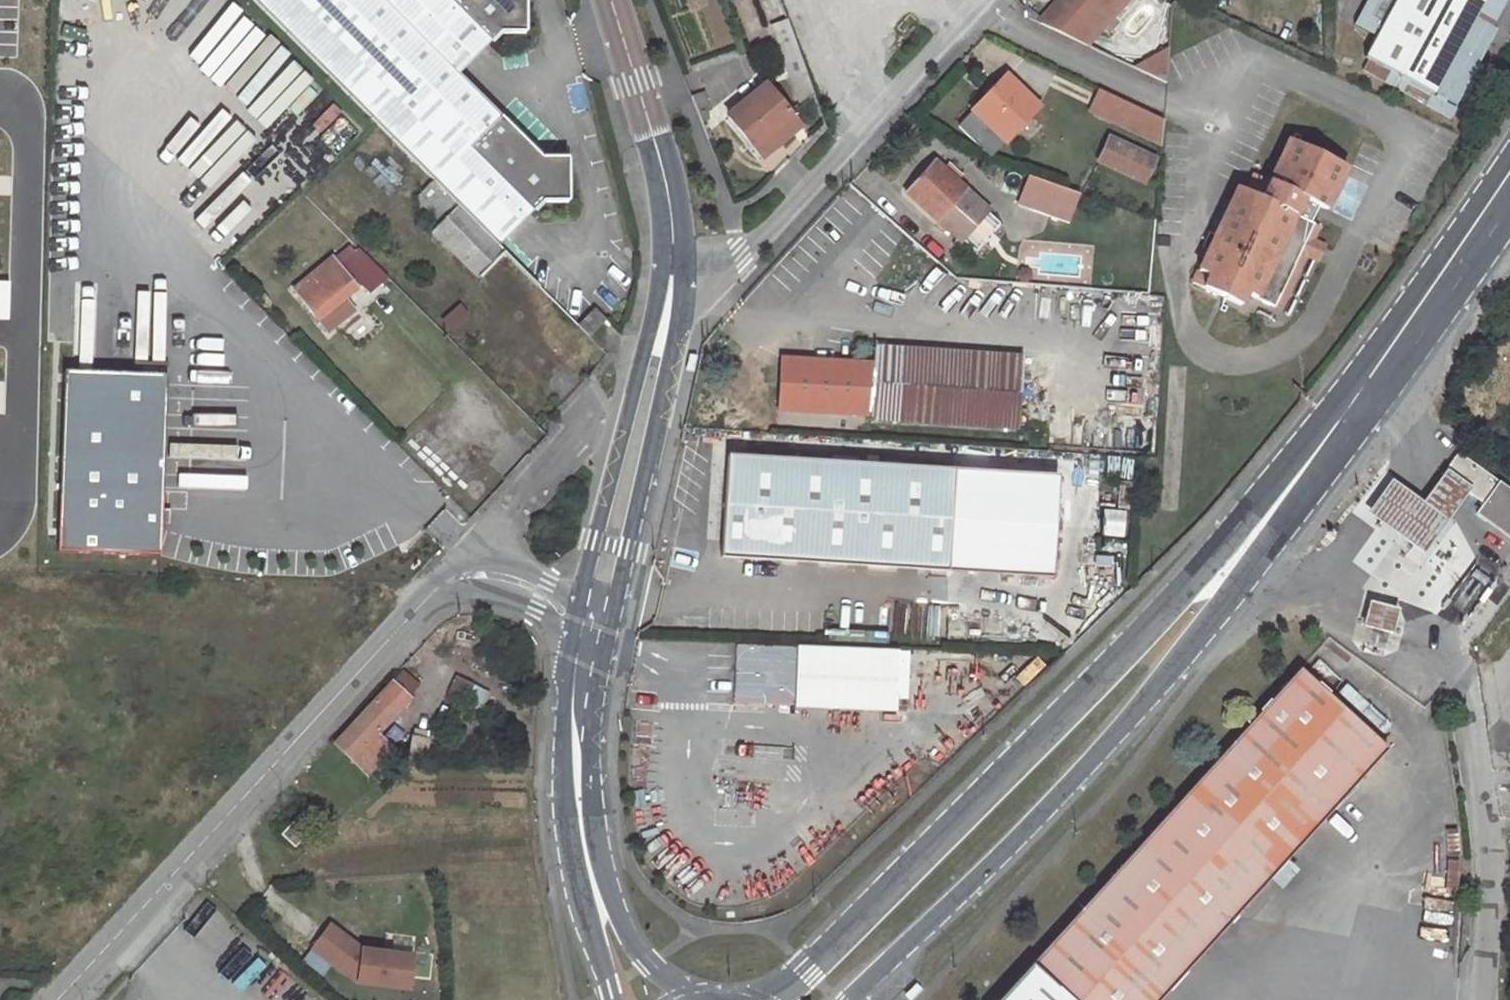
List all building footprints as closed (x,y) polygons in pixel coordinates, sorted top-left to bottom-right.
[(436,181),(461,205),(501,246),(545,201),(571,201),(572,158),(544,158),(460,74),(504,30),(528,31),(528,0),(255,0),(436,181)] [(1069,3),(1066,0),(1059,0),(1037,24),(1079,42),(1115,2),(1114,0),(1071,0),(1069,3)] [(1398,0),(1369,0),(1355,26),(1377,38),(1398,0)] [(1365,59),(1433,95),(1484,0),(1398,0),(1377,38),(1365,59)] [(790,19),(775,25),(794,75),(790,76),(802,107),(818,93),(790,19)] [(1170,50),(1137,69),(1168,83),(1170,50)] [(1006,76),(960,126),(992,156),(1038,107),(1006,76)] [(1138,94),(1109,81),(1100,90),(1133,105),(1138,94)] [(768,84),(732,115),(767,158),(789,138),(783,131),(797,119),(768,84)] [(1100,90),(1092,110),(1161,142),(1165,120),(1133,105),(1100,90)] [(714,109),(708,94),(695,98),(701,114),(714,109)] [(1111,139),(1099,161),(1143,182),(1155,160),(1111,139)] [(1240,190),(1196,285),(1244,308),(1250,296),(1278,309),(1303,254),(1310,239),(1316,225),(1313,224),(1318,213),(1308,208),(1312,202),(1322,207),(1329,210),(1348,168),(1291,142),(1272,183),(1257,177),(1249,194),(1240,190)] [(988,210),(957,181),(961,177),(947,165),(943,169),(935,162),(907,192),(960,241),(988,210)] [(1020,204),(1068,221),(1078,193),(1029,176),(1020,204)] [(419,198),(443,223),(461,205),(436,181),(419,198)] [(1312,202),(1308,208),(1318,213),(1322,207),(1312,202)] [(501,246),(461,205),(443,223),(436,230),(481,275),(507,251),(501,246)] [(1320,262),(1327,247),(1310,239),(1303,254),(1320,262)] [(392,276),(362,247),(342,263),(336,258),(298,289),(331,330),(357,308),(349,298),(365,284),(373,293),(392,276)] [(598,308),(581,325),(592,337),(609,319),(598,308)] [(1022,357),(875,347),(872,419),(1017,428),(1022,357)] [(71,371),(70,550),(170,550),(171,372),(71,371)] [(1028,450),(1028,462),(1049,463),(1050,451),(1028,450)] [(1458,453),(1443,473),(1468,492),(1483,502),(1475,513),(1509,538),(1509,491),(1494,480),(1458,453)] [(723,559),(948,572),(954,470),(729,456),(723,559)] [(1468,492),(1443,473),(1422,502),(1391,480),(1368,513),(1423,553),(1468,492)] [(1022,477),(983,479),(984,493),(1022,492),(1022,477)] [(1022,492),(984,493),(986,547),(1025,546),(1022,492)] [(1369,601),(1363,626),(1392,634),(1399,609),(1369,601)] [(734,705),(909,708),(911,647),(736,642),(734,705)] [(1298,668),(1000,999),(1161,999),(1387,749),(1298,668)] [(392,680),(336,741),(369,772),(392,747),(377,733),(410,697),(392,680)] [(430,736),(413,732),(407,760),(425,763),(430,736)] [(304,809),(282,833),(295,845),(318,822),(304,809)] [(333,926),(315,948),(360,982),(412,989),(416,956),(365,950),(333,926)]
